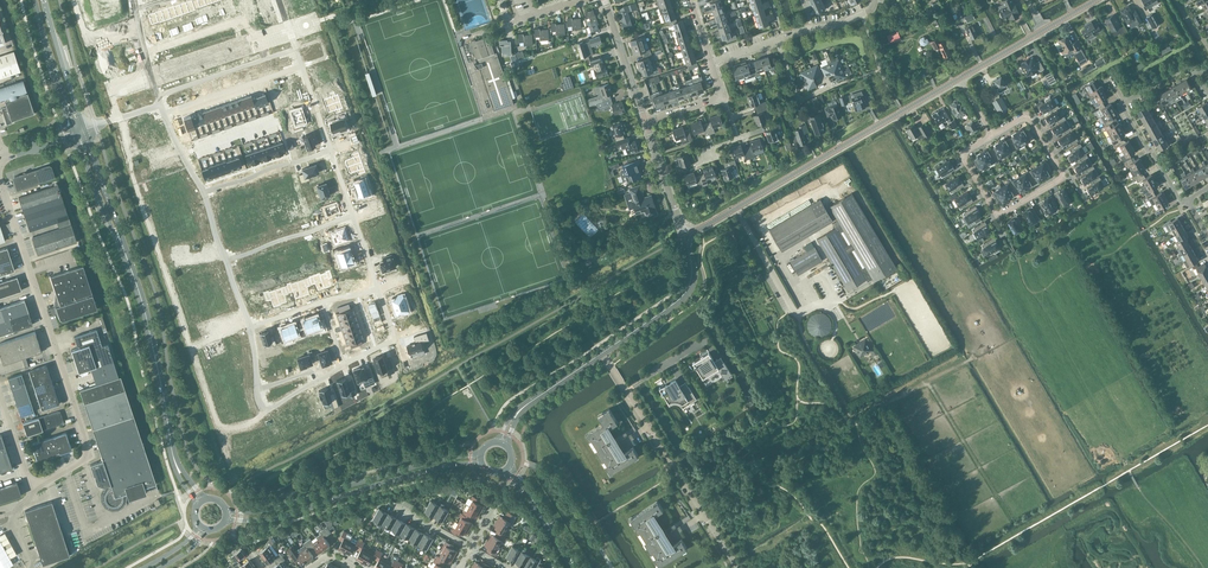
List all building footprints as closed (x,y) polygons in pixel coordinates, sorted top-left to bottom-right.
[(98,14),(117,11),(115,0),(95,0),(98,14)] [(192,0),(186,3),(189,13),(195,10),(192,0)] [(291,3),(293,9),(300,7),(301,10),(306,8),(303,0),(299,0),(291,3)] [(705,9),(706,11),(723,6),(721,0),(712,0),(713,2),(710,3),(712,6),(705,9)] [(753,9),(770,3),(769,1),(762,3),(761,0),(760,0),(751,3),(753,9)] [(1010,17),(1011,19),(1013,18),(1014,19),(1016,18),(1017,16),(1019,15),(1018,13),(1019,13),(1015,3),(1013,3),(1012,0),(1004,0),(1002,1),(1004,5),(1005,7),(1000,10),(999,10),(1000,12),(1000,13),(1002,17),(1003,17),(1004,19),(1010,17)] [(1206,9),(1207,8),(1207,0),(1205,2),(1204,0),(1201,0),(1197,3),(1199,6),(1202,4),(1203,7),(1202,8),(1204,11),(1206,9)] [(186,3),(180,5),(183,15),(189,13),(186,3)] [(619,12),(622,22),(621,22),(624,29),(632,26),(628,12),(637,9),(636,3),(620,8),(621,12),(619,12)] [(764,8),(771,6),(770,3),(753,9),(755,15),(765,12),(764,8)] [(826,9),(823,3),(813,7),(814,10),(810,12),(811,15),(826,9)] [(662,15),(674,10),(673,7),(673,8),(671,4),(662,7),(659,8),(661,15),(662,15)] [(180,5),(174,7),(177,17),(183,15),(180,5)] [(173,6),(167,9),(171,19),(177,17),(174,7),(173,6)] [(725,12),(723,6),(706,11),(707,14),(713,12),(715,15),(725,12)] [(1132,12),(1129,6),(1121,10),(1123,14),(1122,15),(1122,16),(1122,18),(1123,19),(1124,19),(1125,21),(1126,20),(1128,23),(1130,22),(1131,22),(1133,21),(1134,20),(1135,19),(1138,25),(1142,23),(1135,10),(1132,12)] [(167,9),(161,11),(165,21),(171,19),(167,9)] [(597,18),(596,15),(595,15),(593,9),(585,12),(587,17),(589,16),(591,20),(597,18)] [(662,15),(665,24),(668,22),(676,20),(675,18),(676,17),(677,16),(676,14),(675,14),(674,10),(662,15)] [(726,14),(725,12),(715,15),(716,18),(709,21),(710,23),(727,18),(737,15),(735,10),(726,13),(727,14),(726,14)] [(161,11),(155,13),(159,23),(165,21),(161,11)] [(155,12),(148,14),(152,26),(159,24),(159,23),(155,13),(155,12)] [(301,18),(296,20),(299,28),(311,24),(307,12),(299,15),(300,15),(301,18)] [(757,21),(774,16),(773,13),(766,15),(765,12),(755,15),(757,21)] [(1158,25),(1152,14),(1147,17),(1153,28),(1158,25)] [(1114,15),(1106,19),(1112,31),(1117,28),(1121,35),(1127,31),(1122,22),(1118,24),(1114,15)] [(774,16),(757,21),(759,27),(769,24),(768,20),(775,18),(774,16)] [(565,28),(567,28),(568,28),(568,26),(573,26),(573,29),(581,28),(581,19),(573,19),(573,17),(572,17),(572,18),(568,18),(568,23),(564,23),(564,24),(565,28)] [(939,17),(933,20),(936,26),(942,24),(939,17)] [(585,22),(586,24),(587,26),(589,25),(591,32),(599,30),(597,24),(599,24),(597,18),(591,20),(588,21),(585,22)] [(717,24),(719,27),(729,24),(727,18),(710,23),(711,26),(717,24)] [(676,30),(685,27),(685,26),(686,26),(685,24),(683,20),(676,22),(676,20),(668,22),(669,24),(670,25),(671,25),(674,24),(676,30)] [(1083,35),(1084,34),(1086,38),(1097,31),(1097,32),(1101,30),(1097,23),(1094,25),(1091,22),(1085,25),(1086,28),(1082,30),(1084,34),(1083,34),(1083,35)] [(268,23),(257,26),(262,40),(275,35),(272,26),(270,27),(268,23)] [(565,31),(565,28),(564,24),(557,24),(557,23),(556,23),(551,24),(552,28),(548,28),(548,29),(548,33),(549,33),(552,33),(552,31),(556,31),(557,34),(565,34),(565,31)] [(731,30),(729,24),(719,27),(720,31),(713,33),(714,36),(731,30)] [(977,36),(972,25),(970,27),(966,28),(968,33),(967,33),(968,36),(970,35),(971,39),(977,36)] [(678,37),(688,34),(688,33),(687,30),(687,31),(685,27),(676,30),(678,37)] [(549,39),(549,33),(548,33),(548,29),(540,30),(540,28),(540,29),(535,29),(536,33),(532,34),(532,35),(532,39),(536,38),(536,37),(540,36),(541,40),(549,39)] [(736,34),(732,34),(731,30),(714,36),(715,38),(721,36),(723,40),(727,38),(728,42),(727,42),(727,43),(738,39),(736,34)] [(891,43),(897,40),(896,38),(900,36),(897,31),(887,35),(891,43)] [(632,48),(644,44),(642,38),(646,37),(644,32),(639,34),(638,34),(639,38),(631,40),(631,41),(630,42),(632,48)] [(532,39),(532,35),(524,35),(524,33),(523,33),(523,34),(519,34),(519,39),(516,39),(516,44),(520,44),(520,42),(524,42),(524,45),(527,45),(533,45),(532,39)] [(677,45),(680,44),(690,40),(691,40),(690,37),(689,37),(688,34),(678,37),(675,38),(677,45)] [(1073,43),(1068,35),(1058,41),(1062,47),(1060,49),(1063,54),(1072,49),(1074,52),(1081,48),(1077,41),(1073,43)] [(600,36),(576,43),(578,50),(583,48),(584,53),(594,50),(592,45),(602,42),(600,36)] [(470,42),(469,43),(472,52),(474,53),(476,60),(477,60),(478,63),(475,64),(476,66),(477,67),(478,68),(478,69),(478,68),(479,68),(482,75),(489,95),(493,107),(494,111),(497,110),(499,110),(500,109),(502,109),(503,108),(505,107),(507,107),(510,106),(514,104),(513,100),(512,99),(515,98),(508,76),(505,77),(497,53),(495,53),(489,37),(483,39),(479,40),(477,41),(475,40),(470,42)] [(935,49),(939,47),(944,57),(951,53),(945,40),(940,42),(938,38),(931,42),(932,42),(928,41),(926,38),(924,37),(921,38),(920,41),(921,44),(924,45),(927,44),(933,46),(935,49)] [(246,38),(239,40),(243,52),(250,49),(246,38)] [(239,40),(233,42),(235,46),(237,54),(243,52),(239,40)] [(500,45),(500,46),(502,45),(503,56),(511,55),(511,41),(507,42),(507,40),(500,41),(500,45)] [(682,50),(692,47),(693,46),(692,44),(691,44),(690,40),(680,44),(682,50)] [(643,52),(644,55),(651,53),(650,48),(646,49),(644,44),(632,48),(634,54),(635,53),(636,54),(643,52)] [(235,46),(228,49),(232,58),(238,56),(237,54),(235,46)] [(679,51),(681,58),(685,57),(694,54),(694,53),(695,53),(694,51),(692,47),(682,50),(679,51)] [(228,49),(222,51),(226,60),(232,58),(228,49)] [(222,50),(216,52),(220,63),(226,61),(226,60),(222,51),(222,50)] [(8,53),(0,56),(0,79),(21,72),(14,51),(8,53)] [(216,52),(210,54),(214,65),(220,63),(216,52)] [(639,68),(651,64),(655,63),(651,53),(644,55),(646,58),(638,61),(638,62),(637,63),(639,68)] [(210,54),(204,56),(208,67),(214,65),(210,54)] [(685,57),(687,64),(697,61),(697,60),(696,57),(696,58),(694,54),(685,57)] [(204,56),(198,59),(202,69),(208,67),(204,56)] [(601,56),(590,59),(592,67),(593,66),(597,78),(608,74),(607,70),(606,70),(605,65),(604,66),(601,56)] [(771,64),(768,56),(761,58),(765,69),(770,68),(771,71),(776,70),(774,63),(771,64)] [(832,62),(830,63),(833,71),(835,71),(843,68),(843,69),(846,68),(845,65),(842,66),(837,56),(830,59),(832,62)] [(759,71),(765,69),(761,58),(754,61),(757,69),(753,70),(756,76),(761,75),(759,71)] [(1025,62),(1021,65),(1022,67),(1022,68),(1025,73),(1027,76),(1039,69),(1040,71),(1044,69),(1040,61),(1036,63),(1033,58),(1028,60),(1028,59),(1024,62),(1025,62)] [(198,59),(192,61),(195,71),(202,69),(198,59)] [(512,61),(511,62),(513,68),(520,65),(518,59),(517,60),(512,61)] [(833,72),(833,71),(830,63),(832,62),(830,59),(830,60),(827,61),(827,62),(820,65),(821,67),(825,76),(833,72)] [(192,61),(186,63),(189,73),(195,71),(192,61)] [(186,63),(180,65),(183,75),(189,73),(186,63)] [(651,76),(658,73),(660,73),(658,67),(656,67),(655,63),(651,64),(639,68),(641,74),(642,74),(643,75),(650,72),(651,76)] [(740,65),(744,76),(745,79),(750,78),(756,76),(753,70),(750,71),(747,63),(740,65)] [(835,71),(834,73),(838,80),(847,76),(846,76),(849,75),(848,72),(851,71),(849,67),(847,63),(845,65),(846,68),(843,69),(843,68),(835,71)] [(180,65),(174,67),(177,77),(183,75),(180,65)] [(740,65),(733,68),(736,75),(733,77),(735,83),(740,82),(739,78),(744,76),(740,65)] [(809,69),(813,76),(814,77),(822,73),(818,65),(811,68),(810,65),(806,67),(807,69),(809,69)] [(174,66),(167,68),(171,80),(178,78),(177,77),(174,67),(174,66)] [(809,69),(807,69),(800,72),(804,79),(804,81),(812,78),(813,76),(809,69)] [(369,72),(366,73),(373,96),(377,95),(369,72)] [(1053,75),(1047,79),(1050,84),(1056,80),(1053,75)] [(319,80),(318,81),(320,85),(321,85),(323,90),(327,89),(328,92),(337,89),(336,85),(334,86),(331,76),(327,77),(323,79),(319,80)] [(994,81),(995,83),(994,85),(996,85),(998,89),(997,89),(999,92),(1000,92),(1008,88),(1001,76),(998,79),(996,78),(994,79),(994,81)] [(562,83),(564,90),(573,88),(569,77),(564,79),(565,82),(562,83)] [(804,81),(804,79),(801,81),(802,84),(805,83),(808,90),(817,86),(814,78),(812,78),(804,81)] [(696,79),(695,80),(693,80),(694,84),(697,93),(698,93),(698,94),(700,93),(700,92),(704,91),(701,81),(697,82),(696,79)] [(1186,91),(1188,94),(1191,93),(1189,90),(1192,88),(1187,79),(1181,82),(1186,91)] [(0,87),(0,100),(5,99),(6,100),(5,101),(7,106),(1,108),(7,125),(13,122),(12,121),(34,114),(28,93),(26,94),(26,92),(27,92),(23,80),(0,87)] [(1021,81),(1017,83),(1021,91),(1025,89),(1021,81)] [(1101,86),(1099,86),(1098,87),(1095,81),(1084,87),(1089,96),(1093,93),(1095,96),(1104,91),(1103,90),(1104,89),(1102,86),(1101,86)] [(1186,91),(1181,82),(1176,85),(1181,94),(1186,91)] [(611,99),(610,94),(612,94),(609,83),(600,86),(603,96),(586,102),(588,107),(597,104),(611,99)] [(697,93),(694,84),(687,86),(691,96),(691,95),(691,96),(694,95),(693,95),(697,93)] [(680,88),(679,85),(673,87),(674,90),(677,100),(678,101),(680,100),(680,99),(684,98),(680,88)] [(1181,94),(1176,85),(1170,89),(1175,98),(1181,94)] [(680,88),(684,98),(687,98),(687,97),(691,96),(687,86),(680,88)] [(294,88),(286,91),(290,103),(286,104),(288,108),(296,105),(294,102),(298,101),(295,94),(296,93),(294,88)] [(1175,98),(1170,89),(1165,92),(1170,101),(1175,98)] [(677,100),(674,90),(667,93),(670,102),(671,102),(671,103),(673,102),(673,101),(677,100)] [(660,95),(664,104),(664,105),(667,104),(666,104),(670,102),(667,93),(663,94),(662,91),(659,92),(660,95)] [(852,98),(856,111),(865,108),(863,103),(865,102),(863,94),(863,95),(861,91),(856,93),(857,96),(852,98)] [(1095,108),(1103,103),(1102,100),(1107,97),(1104,91),(1095,96),(1098,102),(1094,105),(1095,108)] [(660,95),(659,92),(650,95),(652,102),(655,101),(657,107),(660,106),(664,104),(660,95)] [(1164,104),(1170,101),(1165,92),(1159,95),(1164,104)] [(265,93),(258,96),(262,106),(269,104),(265,93)] [(330,98),(324,100),(327,107),(341,102),(338,95),(336,96),(335,93),(329,94),(330,98)] [(758,109),(767,106),(766,101),(761,103),(757,93),(747,97),(750,107),(757,105),(758,109)] [(251,95),(245,97),(249,108),(255,106),(252,98),(251,95)] [(252,98),(255,106),(255,108),(262,106),(258,96),(252,98)] [(845,96),(840,97),(842,105),(848,103),(845,96)] [(245,97),(239,100),(243,110),(242,110),(249,108),(245,97)] [(1038,107),(1041,111),(1042,110),(1043,113),(1050,109),(1052,111),(1052,112),(1059,107),(1054,98),(1051,99),(1050,97),(1045,100),(1046,102),(1041,105),(1038,107)] [(1002,98),(994,103),(1001,114),(1008,110),(1002,98)] [(597,104),(598,110),(610,106),(612,109),(613,109),(615,115),(626,111),(622,102),(613,105),(611,99),(597,104)] [(950,104),(950,105),(953,110),(952,111),(955,116),(956,116),(958,118),(960,116),(960,115),(965,112),(965,113),(968,112),(963,103),(962,102),(962,103),(960,104),(958,100),(958,99),(957,100),(950,104)] [(239,100),(233,102),(237,112),(242,110),(243,110),(239,100)] [(233,102),(227,104),(230,114),(237,112),(233,102)] [(341,102),(327,107),(329,113),(335,111),(336,114),(341,113),(340,109),(343,108),(341,102)] [(1207,109),(1207,103),(1207,102),(1198,107),(1202,113),(1207,109)] [(1103,103),(1095,108),(1096,109),(1101,117),(1114,109),(1111,103),(1105,107),(1103,103)] [(221,106),(224,116),(225,116),(230,114),(227,104),(221,106)] [(830,107),(825,109),(828,116),(832,115),(834,119),(836,120),(838,119),(839,118),(841,117),(837,105),(830,107)] [(221,106),(215,108),(218,118),(225,116),(224,116),(221,106)] [(767,106),(758,109),(760,113),(753,116),(757,126),(767,122),(764,112),(769,111),(767,106)] [(1138,111),(1141,117),(1150,112),(1147,106),(1138,111)] [(215,108),(209,110),(212,120),(218,118),(215,108)] [(933,114),(932,114),(932,115),(938,125),(943,122),(942,121),(945,119),(946,120),(947,120),(952,129),(958,126),(954,119),(951,121),(949,118),(950,118),(944,108),(943,108),(939,110),(938,110),(939,111),(938,112),(937,111),(936,112),(937,112),(933,114)] [(300,109),(291,112),(296,125),(292,126),(294,131),(301,128),(299,124),(305,122),(303,117),(304,117),(303,117),(302,114),(303,114),(302,113),(300,109)] [(1060,109),(1045,118),(1047,122),(1049,121),(1050,124),(1057,120),(1058,122),(1058,123),(1066,118),(1060,109)] [(1114,109),(1101,117),(1106,126),(1111,123),(1114,121),(1112,118),(1117,115),(1117,114),(1118,113),(1116,110),(1115,110),(1114,109)] [(209,110),(202,112),(203,112),(206,122),(206,123),(212,120),(209,110)] [(203,112),(197,114),(200,124),(206,122),(203,112)] [(812,121),(816,133),(825,130),(820,114),(814,116),(813,112),(807,114),(809,121),(812,121)] [(1150,112),(1141,117),(1144,122),(1153,117),(1150,112)] [(191,116),(194,126),(200,124),(197,114),(191,116)] [(339,120),(331,123),(334,132),(341,130),(341,132),(347,130),(346,128),(347,127),(344,119),(346,118),(345,114),(338,117),(339,120)] [(708,125),(711,134),(715,133),(714,128),(723,124),(720,114),(710,117),(712,124),(708,125)] [(191,115),(184,118),(188,130),(195,127),(194,126),(191,116),(191,115)] [(1153,117),(1144,122),(1147,128),(1156,123),(1153,117)] [(711,134),(708,125),(703,127),(701,120),(691,124),(694,135),(704,131),(706,136),(711,134)] [(1066,120),(1051,129),(1054,133),(1055,132),(1056,135),(1063,131),(1065,133),(1065,134),(1072,129),(1066,120)] [(765,132),(769,142),(779,138),(776,128),(781,127),(779,122),(770,125),(772,129),(765,132)] [(972,122),(966,125),(971,133),(977,130),(972,122),(973,122),(972,122)] [(616,141),(625,139),(623,134),(626,133),(622,123),(613,126),(616,136),(615,136),(616,141)] [(1113,126),(1111,123),(1106,126),(1104,126),(1109,135),(1122,128),(1121,126),(1122,126),(1120,123),(1119,123),(1118,123),(1113,126)] [(1150,133),(1159,128),(1156,123),(1147,128),(1150,133)] [(797,135),(793,136),(796,143),(799,142),(800,145),(807,143),(804,134),(808,133),(805,124),(799,126),(800,129),(795,130),(797,135)] [(915,124),(906,129),(911,139),(917,136),(919,140),(925,137),(928,134),(929,134),(924,124),(917,128),(915,124)] [(676,140),(681,139),(682,144),(692,140),(689,131),(685,133),(683,126),(673,130),(676,140)] [(1017,132),(1024,144),(1030,140),(1029,138),(1032,136),(1027,128),(1024,130),(1024,129),(1021,131),(1021,130),(1017,132)] [(1119,137),(1125,134),(1122,128),(1109,135),(1113,141),(1111,142),(1113,145),(1121,140),(1119,137)] [(1159,128),(1150,133),(1154,139),(1163,134),(1159,128)] [(1073,131),(1058,140),(1060,144),(1061,143),(1063,146),(1070,142),(1071,144),(1071,145),(1079,140),(1073,131)] [(1024,144),(1017,132),(1013,134),(1014,135),(1012,137),(1009,139),(1015,149),(1024,144)] [(311,133),(303,136),(307,149),(308,148),(308,149),(312,147),(316,146),(311,133)] [(1163,134),(1154,139),(1157,145),(1166,139),(1163,134)] [(625,139),(616,141),(619,149),(624,148),(625,149),(626,149),(628,154),(636,152),(636,153),(640,151),(639,146),(637,146),(635,141),(630,143),(628,138),(625,139)] [(748,149),(751,158),(755,157),(754,152),(764,149),(760,138),(750,141),(752,148),(748,149)] [(1015,149),(1009,139),(1006,141),(1006,140),(1004,141),(1003,140),(999,142),(1006,154),(1015,149)] [(1166,139),(1157,145),(1160,150),(1169,145),(1166,139)] [(1123,151),(1132,146),(1129,140),(1123,143),(1121,140),(1113,145),(1115,148),(1120,145),(1123,151)] [(282,142),(276,144),(279,154),(286,152),(282,142)] [(1006,154),(999,142),(995,144),(996,146),(994,147),(994,148),(991,149),(997,159),(1006,154)] [(1068,158),(1069,160),(1071,162),(1086,153),(1080,143),(1073,148),(1075,151),(1068,155),(1069,157),(1068,158)] [(276,144),(270,146),(273,156),(279,154),(276,144)] [(751,158),(748,149),(743,151),(741,144),(731,148),(734,158),(744,155),(746,160),(751,158)] [(270,146),(264,148),(267,158),(273,156),(270,146)] [(1125,162),(1131,158),(1130,155),(1135,152),(1132,146),(1123,151),(1125,154),(1120,157),(1123,163),(1125,162)] [(264,148),(258,150),(261,160),(267,158),(264,148)] [(997,159),(991,149),(988,151),(988,150),(986,152),(985,150),(981,153),(988,165),(997,159)] [(258,150),(252,152),(255,162),(261,160),(258,150)] [(252,152),(245,155),(249,164),(255,162),(252,152)] [(346,162),(345,162),(347,168),(362,163),(359,152),(351,155),(353,158),(346,161),(346,162)] [(988,165),(981,153),(978,155),(978,156),(976,157),(976,158),(973,160),(979,170),(988,165)] [(679,164),(676,168),(676,169),(678,173),(687,171),(685,166),(692,164),(688,154),(678,157),(680,163),(679,164)] [(1080,159),(1081,162),(1074,166),(1076,168),(1074,169),(1077,173),(1092,164),(1087,154),(1079,159),(1080,159)] [(239,157),(232,159),(236,169),(242,166),(239,157)] [(1132,170),(1133,169),(1142,164),(1141,162),(1142,161),(1140,159),(1139,159),(1139,158),(1133,161),(1131,158),(1125,162),(1128,168),(1130,167),(1132,170)] [(227,161),(226,161),(230,171),(236,169),(232,159),(227,161)] [(226,160),(220,163),(224,173),(230,171),(226,161),(227,161),(226,160)] [(640,160),(623,165),(625,171),(621,173),(624,181),(628,180),(628,181),(641,177),(638,165),(641,164),(640,160)] [(725,168),(721,169),(724,180),(735,176),(733,170),(732,166),(736,165),(735,160),(726,163),(727,167),(725,168)] [(949,160),(936,168),(942,177),(955,170),(953,166),(952,167),(951,165),(952,164),(949,160)] [(1046,161),(1037,166),(1044,178),(1048,176),(1047,175),(1050,174),(1049,173),(1052,171),(1046,161)] [(220,163),(214,165),(218,175),(224,173),(220,163)] [(362,163),(347,168),(349,173),(350,173),(350,174),(357,172),(358,175),(366,173),(362,163)] [(1133,180),(1136,179),(1141,176),(1140,173),(1145,170),(1142,164),(1133,169),(1132,170),(1130,171),(1133,176),(1132,177),(1133,180)] [(17,190),(40,183),(56,178),(52,166),(49,165),(26,172),(26,173),(23,174),(23,173),(15,176),(14,179),(17,190)] [(214,165),(208,167),(211,177),(218,175),(214,165)] [(304,174),(299,175),(302,182),(309,179),(308,176),(318,172),(316,165),(311,166),(307,167),(302,169),(304,174)] [(1081,180),(1083,184),(1099,175),(1093,165),(1086,170),(1088,173),(1081,177),(1082,179),(1081,180)] [(701,177),(704,186),(708,184),(707,180),(717,176),(713,166),(703,169),(705,176),(701,177)] [(1044,178),(1037,166),(1028,172),(1034,182),(1037,180),(1038,181),(1040,179),(1040,181),(1044,178)] [(1203,178),(1207,176),(1207,174),(1204,166),(1198,169),(1203,178)] [(208,167),(201,169),(205,179),(211,177),(208,167)] [(1192,173),(1198,181),(1203,178),(1198,169),(1192,173)] [(704,186),(701,177),(696,179),(694,172),(684,175),(687,186),(697,183),(699,188),(704,186)] [(1034,182),(1028,172),(1019,177),(1026,189),(1030,187),(1029,185),(1032,184),(1031,183),(1034,182)] [(1187,176),(1192,185),(1198,181),(1192,173),(1187,176)] [(1144,174),(1141,176),(1136,179),(1138,182),(1142,180),(1146,185),(1155,180),(1154,179),(1154,178),(1153,175),(1152,175),(1151,174),(1146,178),(1144,174)] [(360,181),(353,183),(356,190),(370,185),(366,175),(359,178),(360,181)] [(958,176),(946,183),(951,193),(964,186),(962,182),(961,183),(960,181),(961,180),(958,176)] [(1087,191),(1090,195),(1105,186),(1100,176),(1092,181),(1093,181),(1094,184),(1087,188),(1089,190),(1087,191)] [(1192,185),(1187,176),(1181,179),(1186,188),(1192,185)] [(1011,182),(1016,192),(1019,190),(1020,191),(1022,190),(1023,191),(1026,189),(1019,177),(1012,181),(1011,182)] [(1155,180),(1146,185),(1149,191),(1144,194),(1146,197),(1154,192),(1152,189),(1158,186),(1157,185),(1158,184),(1157,182),(1156,182),(1155,180)] [(1016,192),(1011,182),(1009,183),(1002,187),(1009,199),(1012,197),(1012,196),(1014,194),(1016,192)] [(325,183),(317,186),(321,198),(330,195),(330,194),(329,195),(328,191),(329,190),(328,190),(327,188),(328,188),(327,187),(325,183),(326,183),(325,183)] [(19,197),(23,209),(30,231),(69,218),(58,184),(19,197)] [(370,185),(356,190),(358,197),(363,195),(364,198),(373,195),(370,185)] [(639,186),(630,189),(635,202),(633,202),(630,203),(632,209),(635,208),(637,213),(645,210),(647,217),(656,214),(654,207),(655,207),(652,196),(644,199),(639,186)] [(1009,199),(1002,187),(993,193),(999,203),(1002,201),(1004,200),(1005,201),(1009,199)] [(1054,194),(1062,206),(1071,201),(1064,188),(1060,190),(1060,191),(1058,193),(1058,192),(1054,194)] [(968,192),(955,199),(961,209),(973,201),(971,198),(970,199),(969,197),(970,196),(968,192)] [(1156,203),(1166,197),(1164,193),(1163,192),(1162,193),(1161,192),(1156,195),(1154,192),(1146,197),(1148,200),(1152,197),(1156,203)] [(835,228),(817,239),(848,291),(872,277),(875,281),(897,268),(852,193),(830,206),(838,220),(833,223),(835,228)] [(1039,203),(1046,215),(1056,210),(1048,197),(1044,200),(1045,201),(1043,202),(1042,201),(1039,203)] [(1168,204),(1168,203),(1169,203),(1169,202),(1166,197),(1156,203),(1159,209),(1154,211),(1156,215),(1164,210),(1162,207),(1168,204)] [(832,221),(834,221),(827,210),(821,199),(769,230),(782,251),(832,221)] [(336,204),(324,208),(326,216),(338,212),(336,204)] [(969,223),(974,219),(976,223),(981,220),(979,216),(981,215),(979,211),(978,211),(977,209),(978,209),(976,205),(963,213),(969,223)] [(1031,225),(1037,221),(1040,219),(1033,206),(1029,208),(1030,209),(1028,210),(1027,209),(1023,212),(1031,225)] [(1012,219),(1007,221),(1015,234),(1024,228),(1017,216),(1014,218),(1014,219),(1012,220),(1012,219)] [(1173,229),(1182,224),(1178,218),(1169,223),(1173,229)] [(978,238),(991,231),(988,227),(987,227),(986,225),(987,225),(985,221),(972,229),(978,238)] [(371,224),(366,226),(368,234),(374,233),(375,236),(383,233),(382,230),(383,230),(381,222),(372,225),(371,224)] [(1176,235),(1185,230),(1182,224),(1173,229),(1176,235)] [(71,225),(32,238),(38,255),(77,242),(71,225)] [(337,232),(332,234),(336,244),(348,240),(344,229),(341,230),(340,229),(340,230),(338,231),(338,230),(337,230),(338,231),(337,231),(337,232)] [(1186,237),(1189,236),(1185,230),(1176,235),(1179,240),(1180,241),(1186,237)] [(994,237),(982,245),(987,254),(993,251),(995,253),(999,250),(998,248),(1000,247),(997,242),(996,243),(995,241),(996,241),(994,237)] [(1180,248),(1189,243),(1186,237),(1180,241),(1179,240),(1177,242),(1180,248)] [(316,241),(309,244),(314,258),(324,254),(322,247),(318,248),(316,241)] [(1184,254),(1193,249),(1189,243),(1180,248),(1184,254)] [(304,251),(301,252),(304,261),(314,258),(309,244),(302,246),(304,251)] [(11,259),(7,247),(0,250),(0,275),(15,270),(11,259)] [(340,247),(333,250),(336,260),(351,255),(350,255),(348,248),(341,251),(340,247)] [(807,252),(790,261),(798,275),(809,269),(805,263),(820,255),(815,247),(807,252)] [(293,248),(286,251),(290,262),(291,265),(301,262),(299,254),(296,255),(293,248)] [(1187,260),(1196,255),(1193,249),(1184,254),(1187,260)] [(282,260),(279,261),(281,269),(285,267),(284,265),(290,262),(286,251),(280,253),(282,260)] [(351,255),(336,260),(340,270),(347,267),(346,264),(353,262),(351,254),(350,255),(351,255)] [(385,261),(381,262),(382,265),(381,265),(382,266),(381,267),(382,267),(383,270),(383,271),(388,269),(388,270),(391,269),(391,268),(396,267),(392,255),(383,258),(385,261)] [(1191,266),(1200,261),(1196,255),(1187,260),(1191,266)] [(271,256),(264,259),(268,271),(269,273),(275,271),(276,272),(279,271),(276,262),(273,263),(271,256)] [(260,268),(256,269),(259,276),(262,275),(262,274),(268,271),(264,259),(257,261),(260,268)] [(246,263),(238,266),(242,278),(250,275),(251,278),(255,276),(252,269),(249,270),(246,263)] [(1196,268),(1200,274),(1207,269),(1207,268),(1205,263),(1199,266),(1197,264),(1194,266),(1195,269),(1196,268)] [(63,320),(64,320),(98,309),(83,266),(50,276),(60,305),(56,307),(59,318),(60,318),(60,319),(61,320),(62,320),(63,320)] [(1203,279),(1207,276),(1207,269),(1200,274),(1203,279)] [(320,276),(325,289),(330,287),(330,286),(331,286),(329,279),(332,278),(330,271),(326,272),(326,273),(320,276)] [(350,272),(342,274),(344,278),(347,277),(350,287),(363,283),(359,273),(351,275),(350,272)] [(320,274),(309,278),(312,285),(315,284),(318,291),(319,290),(319,291),(325,289),(320,276),(320,274)] [(22,290),(17,277),(0,282),(0,297),(22,290)] [(307,279),(297,283),(302,297),(309,295),(307,288),(310,286),(307,279)] [(290,283),(287,285),(290,293),(293,292),(296,300),(302,297),(297,283),(291,285),(290,283)] [(285,287),(275,291),(280,305),(287,303),(284,296),(288,295),(285,287)] [(268,292),(264,293),(267,302),(271,300),(273,308),(280,305),(275,291),(269,293),(268,292)] [(393,301),(392,301),(394,306),(395,306),(395,307),(409,302),(407,295),(404,296),(403,293),(398,295),(399,298),(393,300),(393,301)] [(259,301),(251,303),(255,315),(263,313),(262,308),(265,307),(263,299),(259,301)] [(33,324),(25,300),(0,308),(0,335),(33,324)] [(395,308),(394,308),(396,313),(397,313),(397,314),(403,312),(404,315),(410,313),(409,310),(411,309),(409,302),(395,307),(395,308)] [(348,303),(337,307),(339,312),(345,310),(350,308),(348,303)] [(350,308),(345,310),(347,316),(356,313),(354,307),(350,308)] [(814,335),(836,328),(829,307),(806,314),(814,335)] [(339,312),(336,313),(338,319),(347,316),(345,310),(339,312)] [(356,313),(347,316),(349,322),(358,319),(356,313)] [(316,315),(310,317),(314,329),(313,329),(314,332),(321,330),(322,331),(325,330),(322,321),(319,322),(316,315)] [(347,316),(338,319),(338,320),(338,319),(340,325),(340,326),(349,322),(347,316)] [(305,327),(302,328),(305,335),(308,334),(307,331),(313,329),(314,329),(310,317),(303,320),(305,327)] [(404,323),(402,324),(403,327),(402,328),(404,333),(416,329),(413,320),(411,321),(410,317),(403,320),(404,323)] [(358,319),(349,322),(351,329),(360,325),(358,320),(358,319)] [(349,322),(340,326),(342,331),(342,332),(351,329),(349,322)] [(294,323),(287,325),(287,326),(292,340),(302,336),(300,329),(296,330),(294,323)] [(360,325),(351,329),(353,335),(362,332),(362,331),(362,332),(360,326),(360,325)] [(283,335),(280,336),(282,343),(285,342),(286,343),(293,341),(292,340),(287,326),(281,328),(283,335)] [(127,500),(127,493),(156,484),(144,446),(144,444),(143,443),(125,389),(121,376),(119,377),(108,344),(102,346),(97,329),(74,336),(78,347),(71,350),(79,372),(91,368),(96,384),(80,390),(102,456),(101,458),(103,459),(103,460),(90,464),(97,486),(104,488),(101,495),(101,502),(105,507),(111,510),(118,510),(124,506),(127,500)] [(263,331),(259,333),(260,333),(264,344),(263,344),(263,345),(264,344),(265,347),(272,344),(273,346),(277,345),(273,335),(273,336),(270,337),(268,330),(268,329),(267,330),(267,329),(263,330),(263,331)] [(351,329),(342,332),(344,338),(353,335),(351,329)] [(0,343),(0,354),(3,364),(42,351),(35,332),(0,343)] [(362,332),(353,335),(355,341),(361,339),(364,338),(362,332)] [(416,343),(407,346),(410,355),(418,352),(419,356),(425,354),(424,350),(422,343),(430,341),(427,332),(414,337),(416,343)] [(353,335),(344,338),(346,344),(350,343),(355,341),(353,335)] [(355,341),(350,343),(352,348),(363,344),(362,342),(361,339),(355,341)] [(872,350),(865,340),(856,345),(860,352),(858,353),(860,356),(872,350)] [(327,350),(318,353),(323,365),(324,365),(327,364),(328,363),(331,362),(330,359),(334,358),(331,351),(328,352),(327,350)] [(308,355),(297,358),(301,368),(302,368),(302,367),(304,367),(305,367),(305,366),(311,363),(310,360),(314,358),(311,351),(307,352),(308,355)] [(696,364),(695,365),(696,367),(697,366),(702,374),(702,375),(709,371),(710,372),(711,373),(712,373),(717,371),(716,369),(718,368),(725,379),(732,374),(724,362),(724,363),(718,366),(710,353),(704,357),(695,363),(696,364)] [(279,364),(273,367),(276,375),(280,374),(281,374),(280,373),(282,373),(283,373),(288,371),(287,370),(291,369),(286,354),(280,356),(282,363),(279,364)] [(383,356),(374,359),(376,365),(377,364),(380,372),(378,372),(393,367),(390,359),(385,361),(383,356)] [(29,371),(38,398),(42,409),(59,404),(46,365),(29,371)] [(354,369),(354,370),(358,382),(363,380),(365,387),(371,385),(370,385),(375,383),(370,370),(366,371),(364,367),(361,368),(361,367),(360,367),(354,369)] [(8,378),(9,380),(21,416),(34,412),(22,373),(8,378)] [(337,380),(336,380),(341,394),(349,392),(350,397),(356,395),(356,394),(355,392),(354,390),(356,389),(352,379),(346,381),(345,377),(341,379),(338,380),(337,380)] [(671,382),(669,383),(669,384),(669,385),(667,386),(661,390),(662,392),(661,392),(663,394),(669,402),(669,401),(670,401),(671,401),(672,400),(673,400),(674,400),(675,400),(677,400),(678,400),(679,401),(680,401),(681,402),(682,402),(683,403),(687,400),(688,400),(690,403),(697,399),(689,387),(689,388),(683,392),(676,380),(671,382)] [(327,387),(318,391),(320,395),(319,395),(321,400),(322,400),(323,404),(332,401),(334,408),(339,406),(334,392),(329,394),(327,387)] [(309,397),(300,400),(303,407),(302,408),(303,412),(304,412),(305,413),(313,410),(315,415),(320,413),(316,402),(311,403),(309,397)] [(639,455),(633,447),(622,454),(623,455),(620,457),(610,441),(612,440),(610,437),(608,438),(603,430),(606,428),(607,429),(618,422),(609,409),(599,415),(603,423),(586,434),(611,473),(639,455)] [(23,423),(25,429),(27,435),(43,430),(50,427),(50,428),(64,423),(61,415),(60,415),(58,411),(46,415),(39,418),(39,417),(23,423)] [(66,432),(43,440),(32,444),(37,461),(72,449),(66,432)] [(12,468),(1,434),(0,435),(0,472),(12,468)] [(21,495),(17,482),(0,487),(0,502),(21,495)] [(470,506),(481,512),(484,506),(478,503),(480,500),(473,496),(471,499),(473,500),(470,506)] [(434,517),(442,503),(438,501),(437,504),(431,500),(425,511),(426,512),(426,513),(426,515),(429,516),(430,516),(431,515),(434,517)] [(61,529),(52,501),(25,510),(43,564),(70,556),(63,534),(64,531),(64,530),(61,529)] [(630,518),(648,547),(659,565),(687,548),(682,539),(671,546),(672,547),(668,549),(658,534),(660,532),(658,530),(657,531),(648,517),(652,515),(652,516),(663,509),(658,501),(630,518)] [(442,503),(434,517),(443,522),(449,511),(444,507),(445,505),(442,503)] [(463,514),(469,517),(470,518),(472,515),(478,518),(481,512),(470,506),(466,512),(465,511),(463,514)] [(381,527),(389,513),(384,511),(385,510),(385,508),(383,507),(381,508),(381,509),(379,508),(373,519),(379,522),(377,525),(381,527)] [(500,515),(496,521),(508,527),(511,521),(513,522),(516,516),(509,512),(506,518),(500,515)] [(389,513),(381,527),(384,529),(386,526),(391,529),(398,518),(389,513)] [(469,517),(463,514),(462,513),(460,516),(462,517),(458,523),(470,529),(473,523),(467,520),(469,517)] [(399,537),(407,523),(398,518),(391,529),(397,532),(395,535),(399,537)] [(497,533),(498,534),(505,537),(506,534),(504,533),(508,527),(496,521),(493,527),(499,530),(497,533)] [(409,539),(416,528),(407,523),(399,537),(402,539),(404,536),(409,539)] [(466,535),(470,529),(458,523),(455,529),(453,528),(452,531),(459,535),(460,532),(466,535)] [(316,537),(325,549),(330,546),(329,545),(330,544),(325,537),(331,533),(327,527),(320,532),(321,533),(316,537)] [(417,547),(424,533),(421,531),(421,530),(421,529),(419,528),(418,528),(417,529),(416,528),(409,539),(415,542),(413,545),(417,547)] [(345,551),(352,537),(353,536),(344,531),(340,538),(343,540),(339,547),(345,551)] [(11,558),(17,554),(12,545),(10,542),(5,533),(0,535),(0,539),(4,546),(5,549),(11,558)] [(424,533),(417,547),(420,549),(422,546),(428,550),(434,539),(424,533)] [(506,538),(505,537),(498,534),(497,537),(491,534),(488,540),(499,546),(502,540),(504,541),(505,539),(506,538)] [(325,549),(316,537),(312,540),(311,539),(307,541),(312,547),(314,545),(319,552),(320,552),(321,553),(325,549)] [(359,539),(358,540),(352,537),(345,551),(351,554),(355,546),(358,548),(362,541),(359,539)] [(263,559),(275,550),(272,545),(274,543),(271,539),(265,544),(267,547),(260,552),(260,553),(260,554),(263,559)] [(496,552),(499,546),(488,540),(484,545),(490,549),(488,552),(496,556),(497,553),(496,552)] [(13,564),(0,541),(0,567),(6,567),(13,564)] [(312,547),(307,541),(304,544),(305,545),(300,549),(309,561),(313,558),(314,557),(313,557),(314,556),(309,550),(312,547)] [(362,541),(358,548),(361,550),(357,557),(363,561),(369,549),(363,546),(365,543),(362,541)] [(441,550),(443,551),(454,557),(457,551),(451,548),(453,545),(446,541),(441,550)] [(506,557),(515,562),(523,549),(519,547),(518,549),(512,546),(506,557)] [(237,552),(230,557),(234,562),(231,564),(234,567),(240,563),(238,560),(245,555),(244,554),(245,554),(245,553),(241,547),(236,551),(237,552)] [(309,561),(300,549),(296,552),(292,547),(287,550),(294,560),(298,557),(303,564),(304,564),(305,564),(309,561)] [(376,551),(373,549),(372,551),(369,549),(363,561),(369,564),(373,556),(376,558),(380,551),(377,549),(376,551)] [(515,562),(524,567),(531,556),(525,553),(526,551),(523,549),(515,562)] [(277,561),(283,556),(281,554),(280,553),(278,554),(275,550),(263,559),(266,563),(267,563),(267,562),(268,563),(275,558),(277,561)] [(387,559),(381,556),(383,553),(380,551),(376,558),(379,560),(375,567),(376,567),(382,567),(387,559)] [(440,557),(439,556),(437,560),(443,563),(445,560),(451,563),(454,557),(443,551),(440,557)] [(394,555),(390,561),(387,559),(382,567),(390,567),(391,566),(393,567),(394,567),(398,561),(399,558),(394,555)] [(285,560),(283,556),(277,561),(279,564),(273,567),(284,567),(287,566),(283,562),(285,560)] [(531,556),(524,567),(525,567),(536,567),(540,561),(541,559),(537,557),(536,559),(531,556)] [(436,559),(434,562),(436,563),(433,567),(445,567),(441,566),(443,563),(437,560),(436,559)]
